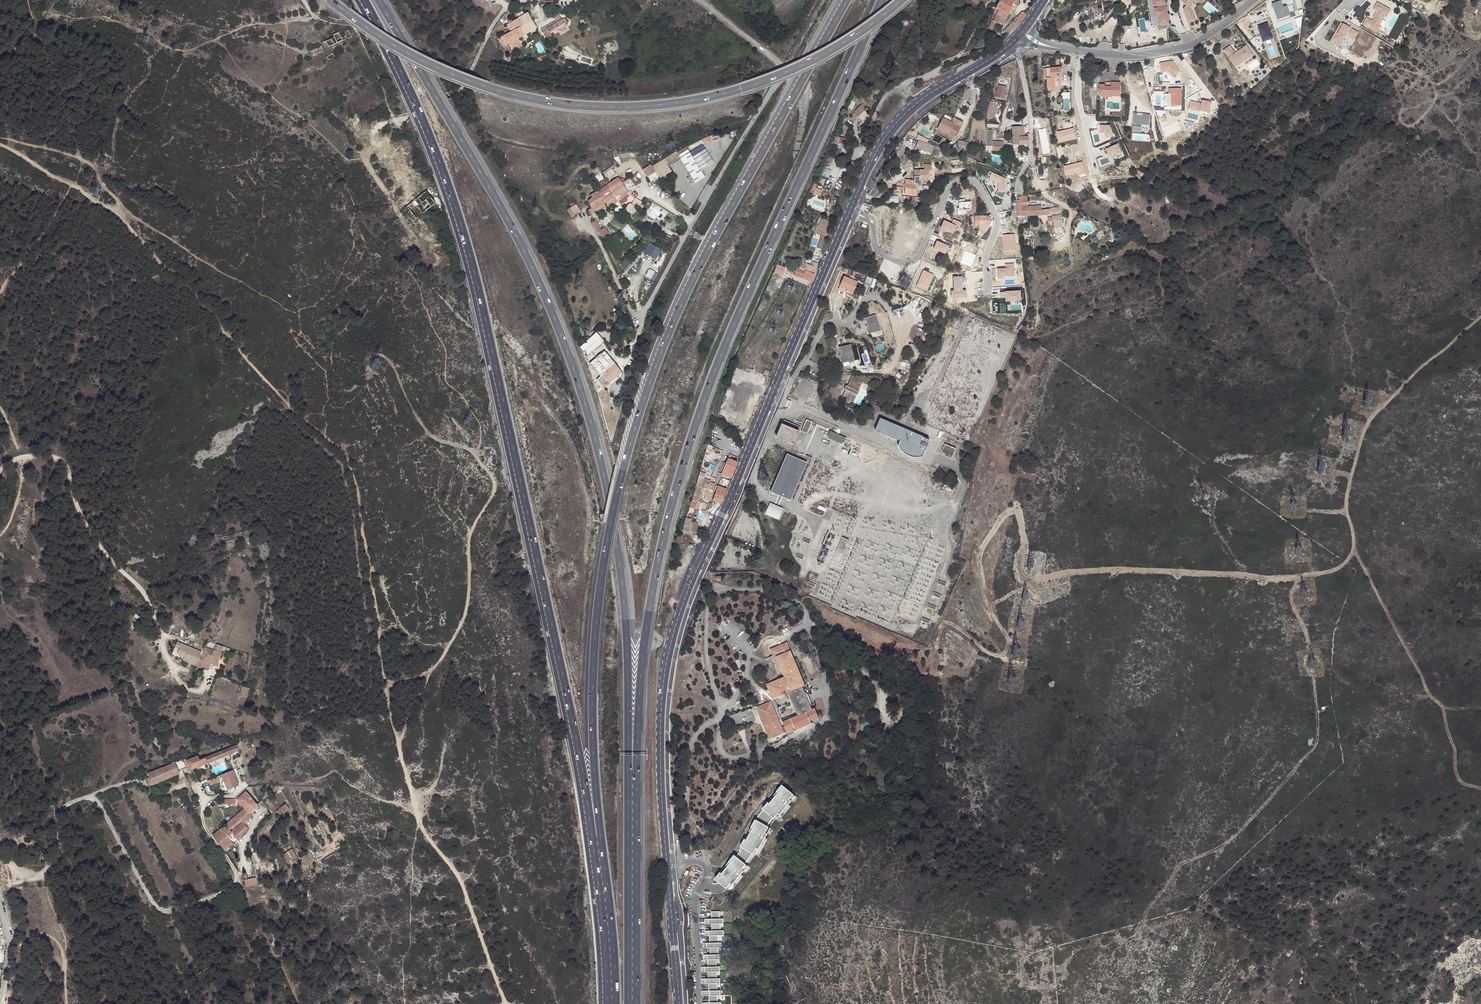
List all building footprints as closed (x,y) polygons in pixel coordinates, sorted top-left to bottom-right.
[(1014,0),(1002,0),(1002,1),(999,0),(994,12),(997,14),(1005,18),(1013,2),(1014,0)] [(1152,0),(1147,0),(1153,26),(1162,25),(1161,17),(1156,17),(1155,9),(1159,8),(1158,6),(1153,6),(1152,0)] [(1153,6),(1158,6),(1159,8),(1155,9),(1156,17),(1161,17),(1162,25),(1168,24),(1167,8),(1166,8),(1162,8),(1161,5),(1165,4),(1165,0),(1152,0),(1153,6)] [(1182,2),(1186,5),(1183,9),(1188,23),(1195,21),(1191,9),(1189,8),(1195,1),(1194,0),(1183,0),(1182,2)] [(1277,2),(1271,4),(1274,10),(1275,10),(1278,18),(1286,16),(1285,14),(1294,10),(1292,4),(1286,6),(1283,7),(1282,5),(1281,2),(1278,3),(1277,2)] [(1390,10),(1377,3),(1374,9),(1378,11),(1372,22),(1369,28),(1377,33),(1381,26),(1379,26),(1385,15),(1386,16),(1390,10)] [(1098,9),(1097,4),(1092,5),(1094,14),(1103,12),(1102,8),(1098,9)] [(511,32),(501,37),(506,45),(535,29),(528,13),(524,14),(523,11),(516,14),(518,18),(507,24),(511,32)] [(997,14),(994,12),(991,19),(991,20),(988,27),(993,29),(996,22),(1002,24),(1005,18),(997,14)] [(1024,16),(1027,12),(1022,12),(1018,16),(1018,18),(1020,21),(1022,19),(1024,16)] [(1363,25),(1369,28),(1372,22),(1366,19),(1363,25)] [(1007,34),(1016,25),(1013,22),(1010,24),(1004,30),(1007,34)] [(1268,23),(1257,26),(1263,41),(1272,37),(1268,23)] [(552,25),(548,28),(547,28),(549,34),(557,29),(554,24),(552,25)] [(1341,24),(1331,41),(1340,46),(1346,35),(1350,37),(1354,31),(1341,24)] [(334,36),(326,41),(328,45),(330,48),(337,43),(343,40),(341,37),(338,32),(333,34),(334,36)] [(1230,45),(1223,49),(1232,62),(1235,59),(1239,64),(1253,54),(1246,45),(1235,53),(1230,45)] [(321,46),(310,51),(313,57),(324,52),(321,46)] [(1174,63),(1161,64),(1162,74),(1169,73),(1174,79),(1182,72),(1174,63)] [(1045,68),(1046,78),(1046,88),(1056,87),(1055,78),(1062,77),(1061,68),(1045,68)] [(1098,96),(1106,96),(1120,97),(1120,83),(1111,82),(1111,87),(1106,87),(1107,88),(1105,88),(1104,85),(1099,85),(1098,96)] [(1006,89),(998,87),(995,99),(1003,101),(1006,89)] [(1171,94),(1171,103),(1177,103),(1177,106),(1181,106),(1181,89),(1169,88),(1168,94),(1171,94)] [(1212,104),(1202,101),(1201,105),(1191,102),(1189,109),(1208,115),(1212,104)] [(991,104),(989,103),(986,115),(986,117),(988,118),(989,118),(991,117),(992,116),(993,115),(994,114),(995,113),(996,111),(996,110),(995,108),(993,105),(992,104),(991,104)] [(853,113),(858,117),(862,120),(868,114),(861,108),(860,106),(853,113)] [(1314,114),(1308,106),(1300,113),(1306,121),(1314,114)] [(1301,116),(1298,112),(1286,122),(1290,126),(1301,116)] [(868,114),(862,120),(865,122),(871,116),(868,114)] [(1137,114),(1133,114),(1133,126),(1141,127),(1141,125),(1149,125),(1150,114),(1142,114),(1142,115),(1137,115),(1137,114)] [(953,124),(943,118),(937,129),(947,134),(953,124)] [(849,134),(851,127),(844,124),(841,131),(849,134)] [(1012,145),(1028,144),(1028,137),(1024,137),(1024,127),(1011,126),(1012,145)] [(1109,127),(1098,126),(1098,134),(1105,134),(1107,138),(1113,136),(1109,127)] [(966,142),(958,141),(955,152),(963,154),(966,142)] [(998,147),(1003,147),(1003,141),(992,141),(992,151),(998,151),(998,147)] [(1117,144),(1105,149),(1109,159),(1121,154),(1117,144)] [(705,176),(688,150),(678,156),(679,157),(680,159),(695,182),(705,176)] [(676,151),(653,166),(656,171),(660,177),(671,170),(667,164),(679,157),(678,156),(676,151)] [(649,165),(642,169),(647,176),(655,171),(651,164),(650,163),(648,164),(649,165)] [(930,168),(923,168),(923,171),(913,171),(913,184),(913,185),(908,185),(904,185),(904,195),(917,195),(917,187),(920,187),(920,181),(927,181),(927,176),(927,173),(929,173),(930,173),(930,168)] [(619,177),(622,182),(626,189),(622,192),(616,196),(618,199),(629,191),(628,189),(629,188),(628,187),(634,183),(630,175),(624,179),(622,175),(619,177)] [(626,189),(622,182),(619,177),(618,177),(610,182),(607,184),(616,196),(622,192),(626,189)] [(420,184),(416,188),(421,195),(402,211),(405,215),(407,214),(409,217),(410,216),(413,219),(415,218),(417,219),(436,203),(420,184)] [(616,196),(607,184),(598,190),(605,203),(616,196)] [(605,203),(598,190),(591,195),(592,197),(589,201),(590,203),(586,205),(591,214),(593,214),(593,210),(605,203)] [(605,203),(607,206),(618,199),(616,196),(605,203)] [(1027,199),(1027,196),(1020,196),(1020,200),(1020,207),(1017,207),(1016,207),(1016,216),(1028,216),(1027,206),(1027,199)] [(572,207),(571,208),(575,215),(580,211),(576,204),(574,206),(572,207)] [(1027,206),(1028,216),(1041,215),(1041,210),(1041,206),(1027,206)] [(989,226),(989,216),(974,216),(975,225),(979,225),(979,232),(984,232),(989,226)] [(1049,222),(1053,221),(1053,228),(1062,228),(1061,216),(1052,217),(1049,217),(1049,222)] [(595,218),(592,223),(597,233),(601,230),(595,218)] [(830,231),(829,230),(828,230),(831,222),(826,220),(821,233),(826,235),(828,236),(830,231)] [(964,258),(957,255),(954,262),(961,265),(964,258)] [(811,266),(805,264),(802,262),(799,268),(815,274),(815,272),(818,263),(812,262),(811,266)] [(784,268),(778,265),(775,273),(781,275),(784,268)] [(813,280),(815,274),(799,268),(799,266),(797,265),(795,276),(803,279),(804,277),(813,280)] [(855,289),(856,286),(858,282),(844,276),(838,289),(852,295),(855,289)] [(876,315),(865,318),(867,326),(866,326),(868,334),(875,331),(875,332),(881,331),(876,315)] [(854,361),(850,345),(839,347),(841,356),(840,356),(841,363),(849,361),(849,362),(854,361)] [(606,353),(602,357),(609,366),(614,363),(606,353)] [(595,380),(598,382),(600,381),(602,383),(605,387),(609,383),(608,381),(620,371),(614,363),(609,366),(602,357),(591,365),(599,376),(595,380)] [(608,381),(609,383),(610,384),(620,376),(623,374),(620,371),(608,381)] [(860,384),(862,385),(863,381),(852,376),(850,379),(860,384)] [(860,384),(850,379),(842,397),(851,402),(860,384)] [(800,427),(783,419),(776,436),(793,444),(800,427)] [(905,430),(880,419),(875,430),(900,441),(898,446),(899,449),(901,452),(905,454),(908,455),(915,457),(922,457),(929,440),(905,430)] [(812,422),(806,420),(801,431),(807,433),(808,432),(809,433),(813,423),(812,423),(812,422)] [(845,438),(830,431),(828,436),(829,436),(829,438),(841,443),(842,442),(843,443),(845,438)] [(956,449),(945,444),(941,452),(952,457),(956,449)] [(805,463),(787,455),(771,492),(790,500),(805,463)] [(731,478),(738,463),(728,458),(721,474),(731,478)] [(713,488),(714,486),(703,482),(700,481),(702,477),(703,473),(700,471),(696,484),(700,486),(706,488),(708,489),(713,490),(713,488)] [(953,487),(945,484),(942,488),(950,492),(953,487)] [(699,494),(704,496),(706,488),(700,486),(699,489),(697,488),(698,491),(699,494)] [(711,508),(715,510),(716,507),(718,508),(721,501),(726,489),(718,486),(713,498),(714,499),(711,508)] [(691,502),(690,507),(698,509),(700,502),(696,500),(692,499),(691,502)] [(784,509),(771,503),(766,515),(779,520),(784,509)] [(849,540),(842,537),(836,551),(842,554),(849,540)] [(178,641),(175,648),(180,650),(178,653),(185,656),(183,659),(202,667),(205,661),(217,664),(224,647),(216,644),(213,649),(205,647),(201,658),(199,658),(201,652),(178,641)] [(804,685),(803,682),(786,644),(769,651),(772,658),(779,676),(782,674),(784,679),(766,686),(768,692),(770,696),(772,701),(773,703),(778,701),(780,705),(788,701),(785,695),(787,694),(796,714),(797,717),(812,711),(808,700),(801,686),(804,685)] [(249,688),(242,687),(240,696),(246,697),(249,688)] [(773,703),(772,701),(764,704),(756,708),(769,739),(794,729),(795,730),(794,730),(794,731),(794,732),(795,732),(797,732),(797,730),(810,724),(812,725),(813,725),(813,724),(813,723),(812,722),(811,723),(810,722),(819,718),(815,710),(812,711),(797,717),(782,724),(781,721),(773,703)] [(781,721),(782,724),(797,717),(796,714),(781,721)] [(205,764),(225,756),(228,755),(238,751),(236,746),(200,760),(198,756),(186,761),(189,770),(205,764)] [(178,770),(175,763),(170,765),(148,773),(150,777),(148,778),(148,779),(150,785),(151,785),(152,785),(153,785),(179,773),(178,770)] [(238,786),(233,771),(208,781),(209,783),(210,786),(223,781),(227,791),(237,787),(238,786)] [(794,795),(782,785),(777,792),(780,794),(777,797),(774,795),(763,809),(760,813),(762,816),(761,818),(758,816),(756,820),(755,819),(751,827),(754,829),(752,833),(749,831),(740,846),(741,847),(739,851),(740,851),(742,853),(740,854),(739,853),(736,856),(734,855),(729,862),(732,864),(729,867),(726,865),(715,879),(727,889),(737,876),(739,878),(744,871),(742,869),(746,864),(745,864),(752,858),(753,853),(754,854),(759,845),(763,847),(766,842),(764,841),(766,838),(768,834),(766,833),(769,827),(768,826),(773,818),(774,819),(784,806),(786,808),(792,801),(790,800),(794,795)] [(238,799),(233,799),(222,799),(222,805),(242,804),(245,808),(249,813),(258,806),(245,793),(238,799)] [(279,806),(283,812),(289,808),(285,803),(279,806)] [(786,808),(784,806),(774,819),(778,822),(788,809),(786,808)] [(251,816),(249,813),(245,808),(236,815),(241,820),(243,823),(243,824),(251,816)] [(230,821),(213,835),(224,851),(233,844),(225,833),(241,820),(236,815),(230,821)] [(249,830),(243,824),(243,823),(231,833),(237,840),(249,830)] [(758,856),(763,847),(759,845),(754,854),(758,856)] [(292,848),(282,853),(287,862),(296,857),(292,848)] [(750,868),(746,864),(742,869),(744,871),(739,878),(737,876),(727,889),(730,892),(750,868)] [(256,877),(244,879),(245,887),(257,885),(256,877)] [(711,912),(712,919),(705,919),(705,924),(712,924),(712,931),(705,931),(705,936),(710,936),(710,943),(703,943),(703,948),(710,948),(710,955),(703,955),(703,960),(708,960),(708,967),(701,967),(701,972),(708,972),(708,979),(702,979),(702,984),(709,983),(709,991),(702,991),(702,996),(709,996),(709,1003),(702,1003),(721,1003),(721,1002),(718,1002),(717,995),(721,995),(720,990),(717,991),(717,983),(720,983),(720,978),(717,978),(717,971),(720,971),(720,967),(717,967),(716,959),(722,959),(722,955),(719,955),(719,947),(722,947),(722,943),(718,943),(718,935),(724,935),(724,930),(720,930),(720,923),(723,923),(723,919),(720,919),(720,911),(711,912)]
